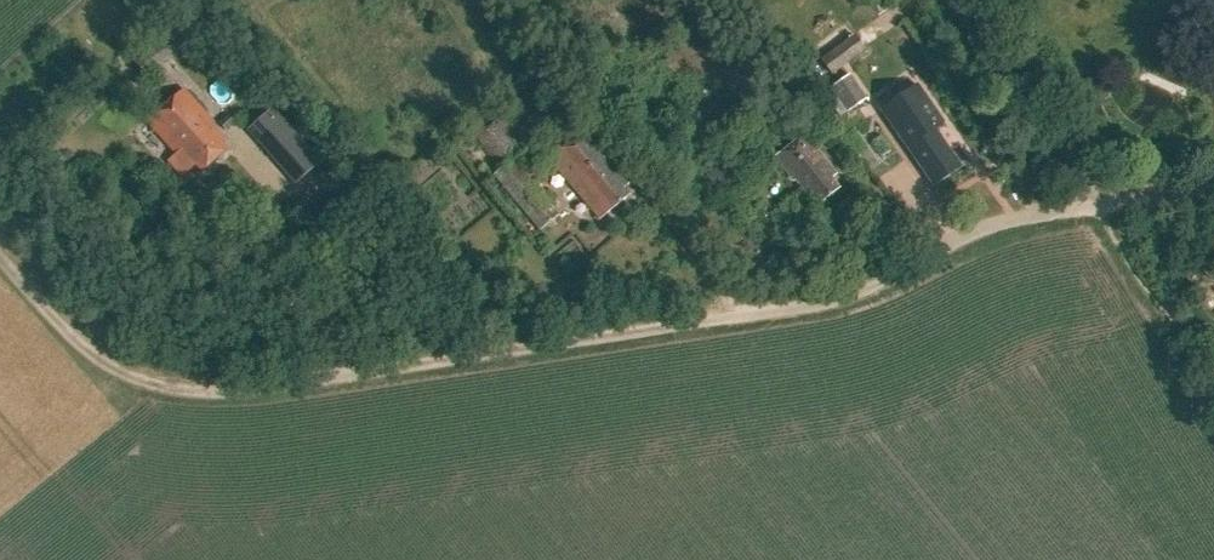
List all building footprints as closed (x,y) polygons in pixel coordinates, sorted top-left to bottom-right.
[(922,10),(933,0),(914,0),(922,10)] [(825,61),(836,76),(869,52),(858,37),(825,61)] [(131,61),(148,80),(174,57),(157,38),(131,61)] [(870,101),(853,77),(835,90),(852,114),(870,101)] [(885,112),(936,187),(964,168),(938,131),(947,125),(921,87),(885,112)] [(215,126),(185,93),(149,125),(178,158),(170,165),(183,179),(196,167),(203,174),(227,151),(221,144),(224,141),(212,128),(215,126)] [(500,167),(492,174),(538,231),(558,214),(514,158),(531,144),(506,111),(503,113),(495,103),(467,126),(500,167)] [(629,197),(623,190),(629,184),(585,132),(550,161),(601,221),(629,197)] [(301,134),(279,154),(303,181),(325,161),(301,134)] [(808,136),(780,159),(819,207),(839,190),(831,181),(840,174),(808,136)]
